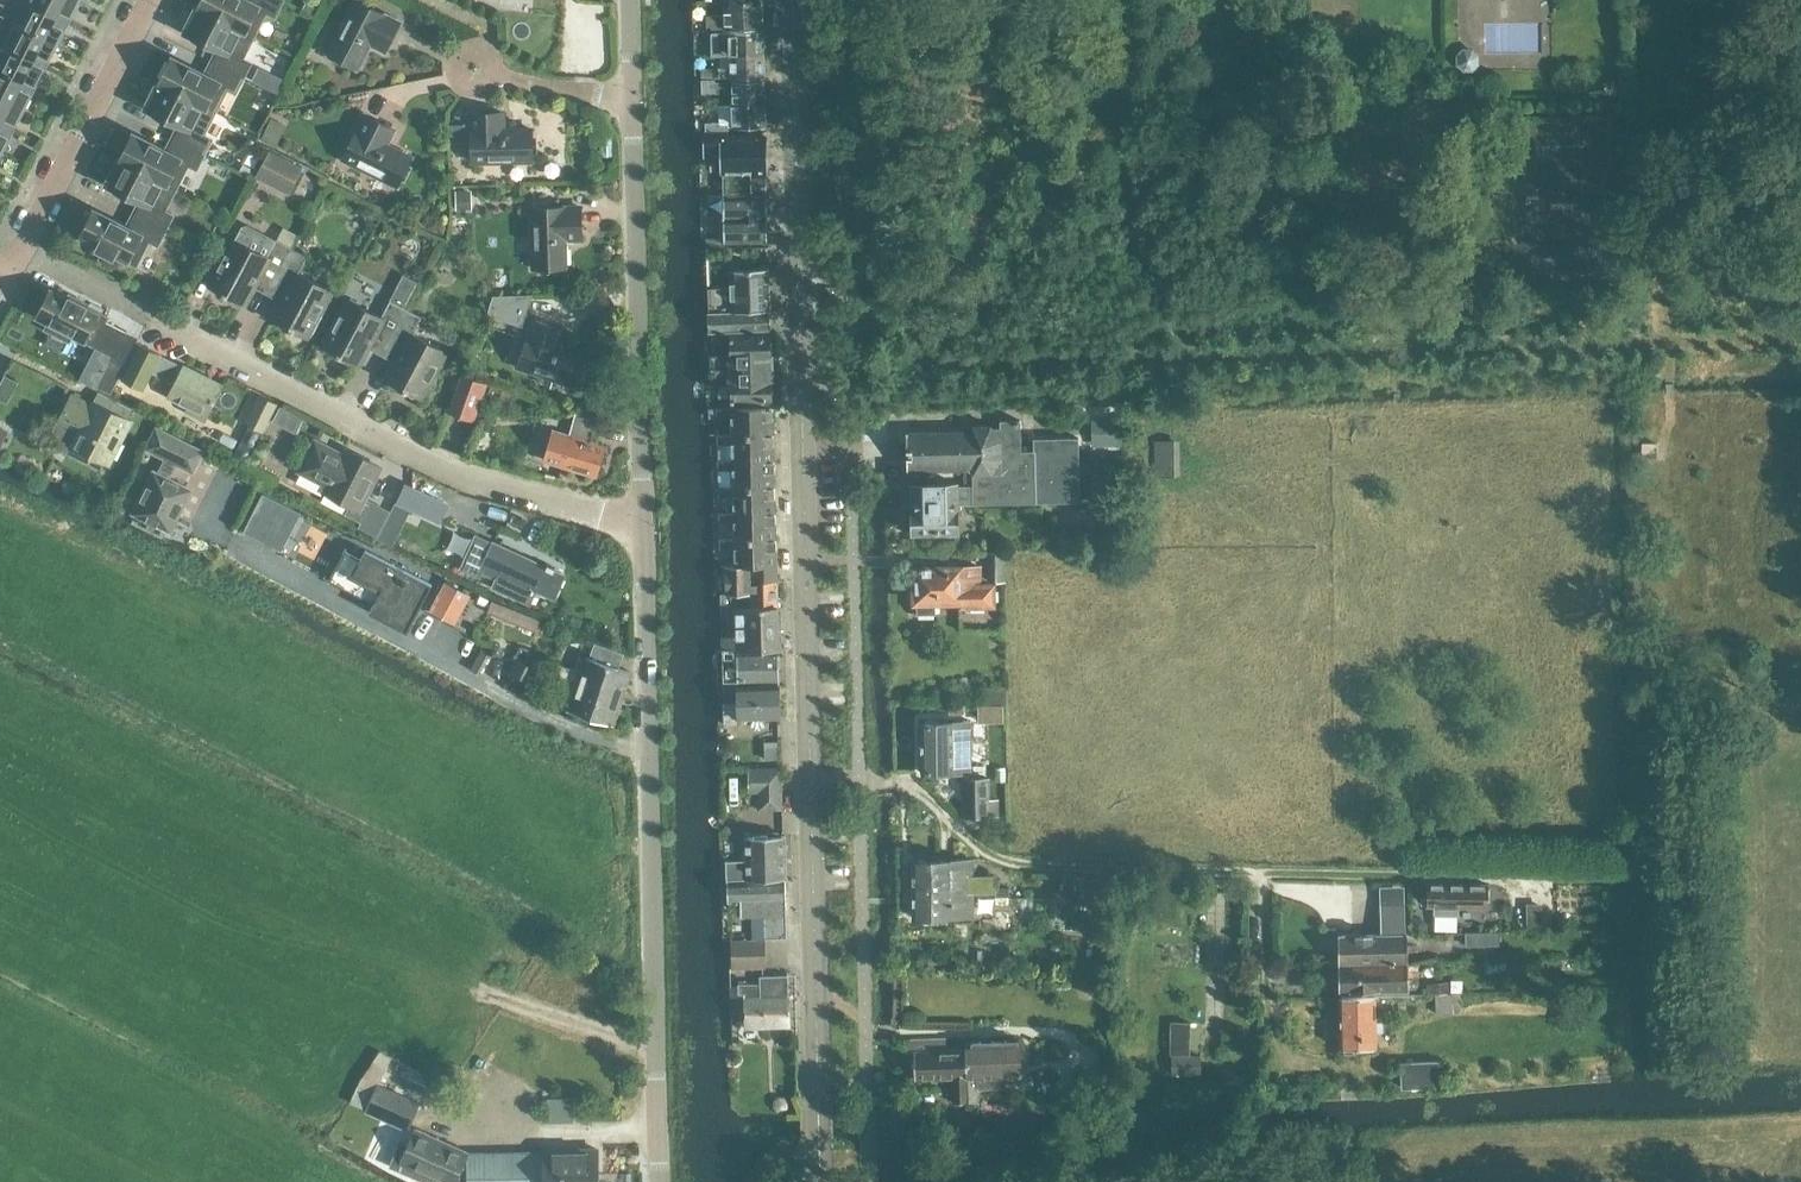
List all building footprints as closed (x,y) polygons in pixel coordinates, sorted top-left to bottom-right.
[(6,17),(58,43),(63,33),(60,32),(66,20),(26,0),(0,0),(0,14),(6,17)] [(66,20),(72,9),(74,11),(80,0),(79,0),(26,0),(66,20)] [(202,7),(199,6),(199,7),(255,36),(268,12),(276,16),(284,1),(283,0),(205,0),(202,7)] [(400,22),(358,0),(329,53),(356,67),(370,42),(385,50),(400,22)] [(764,28),(763,1),(725,2),(726,15),(708,15),(708,26),(712,26),(713,29),(764,28)] [(244,78),(251,64),(243,60),(255,36),(199,7),(186,32),(221,50),(214,63),(244,78)] [(44,64),(49,53),(52,54),(58,43),(6,17),(6,18),(0,29),(0,41),(44,64)] [(713,34),(710,31),(703,32),(703,45),(731,44),(731,56),(765,55),(764,33),(713,34)] [(35,86),(41,76),(38,75),(44,64),(0,41),(0,68),(35,86)] [(715,78),(766,76),(765,55),(731,56),(721,56),(722,68),(703,69),(703,77),(715,77),(715,78)] [(207,75),(175,58),(162,83),(160,81),(159,83),(216,112),(228,88),(237,93),(244,78),(214,63),(207,75)] [(24,108),(30,98),(27,96),(32,86),(35,88),(35,86),(0,68),(0,96),(24,108)] [(766,104),(766,82),(721,83),(721,93),(732,93),(732,105),(766,104)] [(205,154),(212,140),(204,136),(216,112),(159,83),(146,108),(181,126),(174,139),(205,154)] [(11,129),(16,117),(19,119),(24,108),(0,96),(0,123),(11,129)] [(706,137),(726,136),(725,128),(767,126),(766,104),(732,105),(732,124),(706,125),(706,137)] [(505,128),(505,111),(474,111),(474,161),(534,159),(534,128),(505,128)] [(396,184),(411,156),(386,143),(394,128),(364,113),(342,157),(396,184)] [(275,149),(287,125),(272,118),(260,141),(275,149)] [(2,152),(8,141),(5,140),(11,129),(0,123),(0,150),(2,152)] [(450,142),(467,142),(467,125),(449,125),(450,142)] [(168,151),(135,134),(123,159),(120,158),(120,159),(176,188),(189,164),(197,169),(205,154),(174,139),(168,151)] [(767,135),(726,136),(706,137),(706,156),(724,155),(725,196),(768,195),(767,135)] [(290,194),(303,168),(271,151),(257,178),(290,194)] [(165,231),(172,216),(164,212),(176,188),(120,159),(107,184),(141,202),(135,215),(165,231)] [(456,210),(469,209),(468,190),(456,190),(456,210)] [(725,219),(768,218),(768,195),(725,196),(725,219)] [(535,267),(566,267),(566,239),(583,239),(582,206),(534,207),(535,267)] [(128,227),(96,210),(82,236),(99,245),(98,248),(114,257),(116,254),(128,261),(129,260),(136,264),(143,251),(149,240),(158,245),(165,231),(135,215),(128,227)] [(709,248),(726,248),(725,242),(769,242),(768,218),(725,219),(725,239),(709,239),(709,248)] [(291,247),(247,223),(241,225),(235,238),(211,285),(223,292),(223,293),(227,295),(227,294),(244,303),(258,276),(273,284),(291,247)] [(307,336),(331,290),(298,272),(307,255),(291,247),(273,284),(287,291),(273,318),(290,327),(289,328),(293,331),(294,329),(307,336)] [(712,312),(771,311),(770,269),(733,270),(733,286),(711,287),(712,312)] [(52,290),(39,316),(52,322),(48,329),(70,340),(73,333),(94,344),(115,355),(112,360),(111,361),(125,368),(125,367),(128,361),(139,339),(105,322),(107,318),(86,307),(88,304),(71,296),(70,299),(52,290)] [(394,293),(391,300),(405,308),(408,301),(407,300),(394,293)] [(523,325),(534,294),(494,295),(488,314),(523,325)] [(382,317),(349,300),(325,346),(338,353),(337,354),(341,356),(342,355),(359,364),(373,337),(387,345),(406,308),(405,308),(391,300),(382,317)] [(421,397),(446,351),(413,334),(422,317),(406,308),(387,345),(402,353),(388,379),(404,388),(404,389),(408,392),(408,390),(421,397)] [(712,332),(772,330),(771,311),(712,312),(712,332)] [(576,385),(586,355),(559,346),(565,329),(535,319),(519,366),(576,385)] [(732,356),(714,357),(714,369),(714,370),(773,369),(773,368),(772,354),(772,336),(732,337),(732,356)] [(140,344),(123,379),(144,390),(151,375),(153,371),(176,383),(174,386),(169,395),(208,415),(223,385),(185,366),(184,367),(161,355),(162,354),(140,344)] [(111,361),(98,387),(112,394),(125,368),(111,361)] [(773,369),(714,370),(715,382),(733,382),(733,401),(739,401),(739,408),(774,407),(773,399),(773,381),(773,369)] [(475,419),(488,382),(461,372),(448,410),(475,419)] [(264,430),(278,402),(261,393),(247,421),(264,430)] [(74,394),(60,422),(79,431),(69,452),(94,465),(98,457),(111,464),(132,421),(94,402),(93,404),(87,401),(74,394)] [(739,409),(720,409),(720,419),(733,418),(734,435),(774,434),(774,407),(739,408),(739,409)] [(591,442),(598,417),(576,411),(570,432),(573,433),(573,434),(553,428),(546,454),(565,460),(565,462),(599,473),(606,447),(591,442)] [(1024,457),(1023,420),(1003,420),(1003,426),(1002,428),(996,428),(994,425),(977,426),(971,431),(909,432),(910,470),(972,470),(975,473),(975,486),(975,504),(1082,502),(1081,438),(1037,439),(1038,457),(1024,457)] [(156,427),(146,448),(194,473),(205,451),(156,427)] [(8,433),(0,428),(0,448),(8,433)] [(721,462),(775,460),(774,434),(720,436),(721,462)] [(1158,472),(1182,472),(1183,436),(1158,436),(1158,472)] [(343,455),(316,441),(301,471),(328,485),(325,491),(351,505),(347,513),(364,521),(373,502),(364,498),(381,466),(347,449),(343,455)] [(1657,458),(1658,442),(1642,442),(1642,457),(1657,458)] [(776,487),(775,460),(721,462),(722,488),(776,487)] [(154,470),(133,513),(142,517),(139,523),(160,533),(163,528),(172,532),(193,489),(154,470)] [(449,504),(405,483),(396,501),(440,522),(449,504)] [(958,486),(958,484),(915,485),(916,508),(915,509),(915,531),(959,531),(959,505),(975,504),(975,486),(958,486)] [(776,512),(776,487),(722,488),(722,498),(736,497),(736,513),(776,512)] [(301,513),(263,494),(245,532),(282,550),(301,513)] [(364,521),(361,527),(378,535),(390,511),(373,502),(364,521)] [(777,538),(776,512),(736,513),(723,513),(723,522),(737,522),(737,539),(777,538)] [(475,534),(459,569),(479,578),(482,571),(496,577),(491,587),(531,606),(536,592),(553,600),(555,596),(564,575),(563,574),(554,570),(555,567),(549,564),(548,565),(547,567),(495,543),(475,534)] [(945,553),(958,552),(957,536),(945,536),(945,553)] [(778,564),(777,538),(737,539),(724,539),(724,549),(737,548),(738,565),(728,565),(728,568),(745,568),(745,565),(778,564)] [(325,576),(324,578),(412,623),(433,583),(367,549),(362,558),(347,550),(348,549),(346,548),(330,579),(325,576)] [(991,581),(1005,580),(1004,552),(990,552),(991,581)] [(778,564),(745,565),(745,568),(745,573),(753,573),(753,583),(778,582),(778,564)] [(983,585),(982,566),(917,568),(918,580),(916,580),(917,604),(920,604),(920,613),(936,613),(936,604),(963,603),(963,608),(995,607),(994,585),(983,585)] [(779,606),(778,582),(753,583),(753,573),(745,573),(745,568),(728,568),(728,594),(722,595),(722,606),(731,606),(731,610),(736,610),(736,608),(779,606)] [(445,581),(430,610),(456,624),(471,594),(445,581)] [(489,613),(538,632),(542,621),(493,601),(489,613)] [(731,610),(731,606),(722,606),(723,614),(737,613),(738,635),(724,636),(725,687),(781,686),(779,606),(736,608),(736,610),(731,610)] [(631,670),(617,666),(622,652),(592,642),(583,670),(562,663),(558,675),(622,697),(631,670)] [(481,676),(491,658),(483,653),(473,671),(481,676)] [(529,689),(540,669),(519,660),(509,679),(529,689)] [(614,722),(622,697),(558,675),(553,686),(575,693),(570,708),(614,722)] [(726,724),(737,724),(737,718),(782,716),(781,686),(725,687),(726,724)] [(1004,706),(1006,706),(1006,688),(985,688),(985,706),(1004,706)] [(985,706),(979,707),(979,724),(1004,723),(1004,706),(985,706)] [(972,723),(921,723),(922,771),(965,771),(965,778),(965,815),(992,815),(1000,815),(1000,798),(991,798),(991,780),(991,777),(971,778),(971,771),(973,771),(972,723)] [(765,760),(778,760),(778,741),(765,741),(765,760)] [(784,810),(783,768),(748,768),(749,794),(758,794),(759,811),(784,810)] [(727,880),(786,879),(785,837),(746,837),(747,859),(726,859),(726,871),(727,880)] [(973,878),(973,862),(913,862),(914,889),(995,888),(995,878),(973,878)] [(787,938),(786,879),(727,880),(727,902),(740,902),(740,916),(764,915),(765,939),(787,938)] [(1487,906),(1488,881),(1426,880),(1426,896),(1419,896),(1419,903),(1426,904),(1426,905),(1432,905),(1432,914),(1456,914),(1456,905),(1487,906)] [(1405,994),(1402,885),(1378,885),(1379,934),(1338,935),(1340,991),(1359,990),(1360,996),(1375,995),(1405,994)] [(914,916),(974,916),(974,895),(995,895),(995,888),(914,889),(914,916)] [(1525,929),(1540,929),(1540,902),(1525,902),(1525,929)] [(1464,945),(1498,944),(1498,930),(1463,931),(1464,945)] [(733,969),(766,968),(765,940),(732,941),(733,969)] [(731,1002),(788,1002),(788,976),(760,977),(760,984),(739,985),(739,987),(731,988),(731,1002)] [(1446,993),(1446,982),(1424,983),(1425,994),(1433,993),(1434,1012),(1459,1011),(1458,992),(1446,993)] [(1375,1021),(1375,995),(1360,996),(1340,996),(1341,1048),(1375,1048),(1375,1032),(1380,1032),(1380,1021),(1375,1021)] [(788,1027),(788,1002),(731,1002),(732,1012),(744,1011),(744,1029),(788,1027)] [(1173,1054),(1172,1074),(1178,1074),(1200,1074),(1201,1055),(1193,1054),(1194,1021),(1174,1021),(1173,1054)] [(948,1050),(948,1039),(904,1040),(905,1052),(914,1052),(915,1079),(953,1078),(953,1103),(967,1102),(966,1078),(965,1050),(948,1050)] [(1007,1043),(1007,1041),(965,1042),(965,1050),(966,1078),(975,1078),(976,1088),(999,1087),(999,1077),(1008,1076),(1008,1074),(1021,1073),(1020,1042),(1007,1043)] [(1406,1088),(1441,1086),(1441,1084),(1440,1063),(1405,1064),(1405,1086),(1406,1088)] [(1098,1098),(1112,1095),(1107,1065),(1091,1069),(1098,1098)] [(409,1131),(421,1104),(380,1085),(368,1112),(409,1131)] [(1126,1088),(1126,1098),(1140,1098),(1141,1088),(1126,1088)] [(390,1166),(426,1181),(437,1181),(438,1179),(446,1181),(469,1181),(469,1154),(417,1131),(411,1145),(401,1141),(390,1166)] [(469,1154),(469,1181),(545,1181),(565,1181),(565,1175),(600,1174),(600,1149),(544,1150),(544,1151),(469,1154)]
